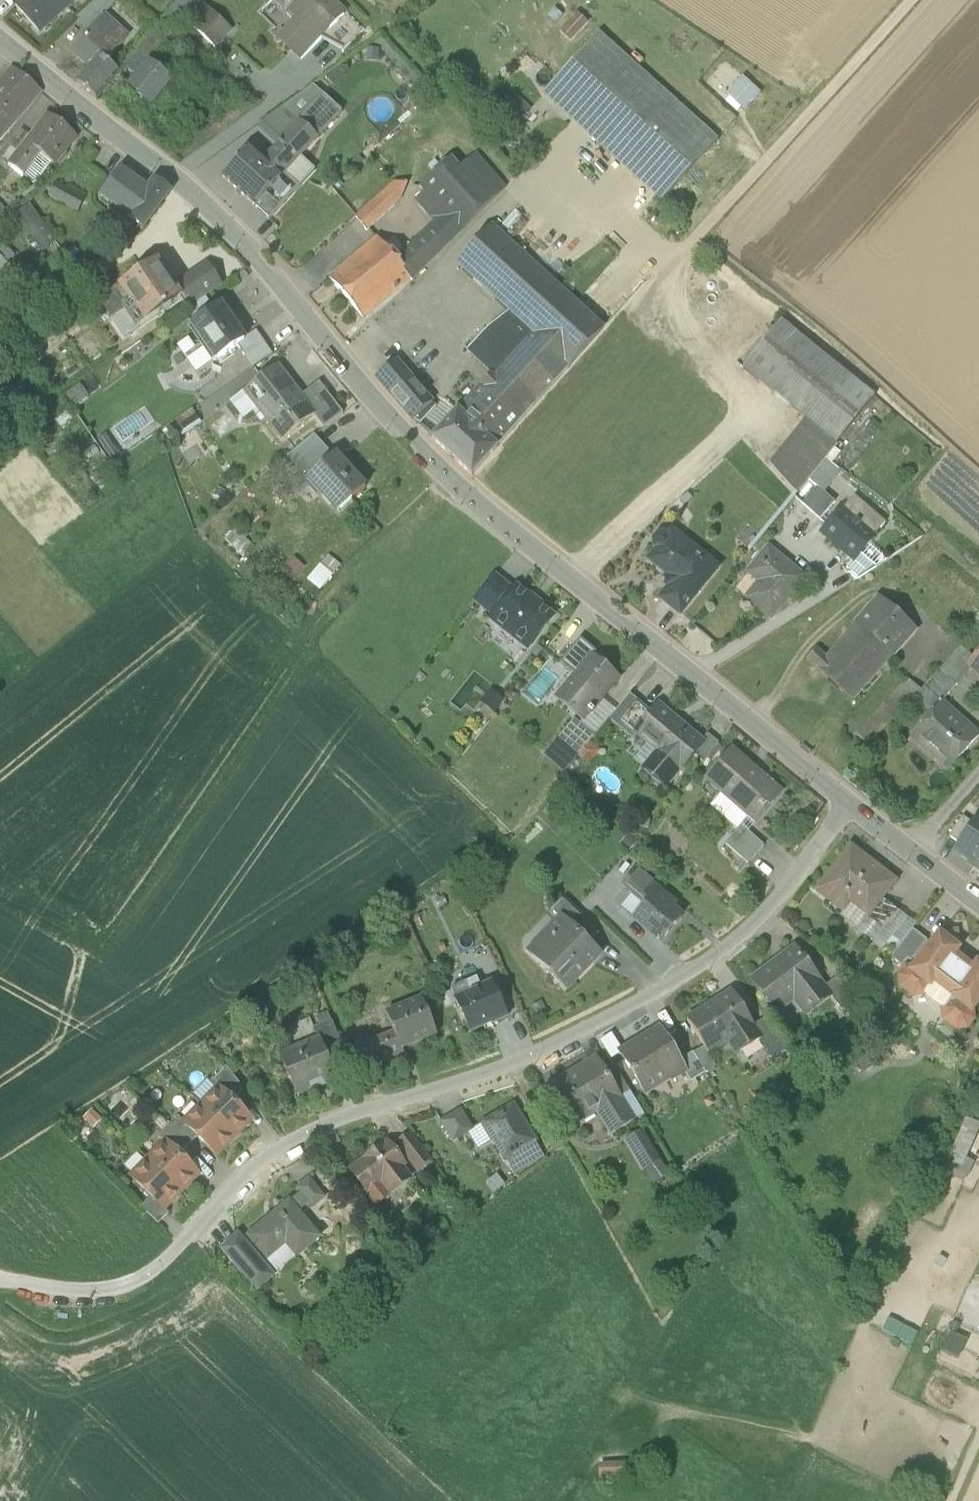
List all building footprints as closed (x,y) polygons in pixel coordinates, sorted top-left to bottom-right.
[(39,34),(73,3),(71,0),(25,0),(16,9),(39,34)] [(91,33),(104,18),(105,18),(119,5),(114,0),(98,0),(90,8),(92,9),(79,21),(91,33)] [(235,29),(201,0),(183,0),(173,12),(216,50),(235,29)] [(298,19),(279,39),(302,62),(321,42),(344,20),(343,19),(324,0),(279,0),(298,19)] [(526,45),(534,52),(569,18),(561,10),(526,45)] [(560,32),(571,42),(588,23),(577,13),(560,32)] [(166,16),(123,70),(136,80),(148,64),(149,65),(180,27),(166,16)] [(344,20),(321,42),(344,56),(365,35),(346,16),(343,19),(344,20)] [(105,18),(104,18),(91,33),(72,54),(89,69),(77,85),(97,102),(119,74),(106,63),(128,39),(105,18)] [(717,144),(598,36),(545,95),(663,203),(717,144)] [(126,91),(151,111),(173,84),(149,65),(148,64),(136,80),(126,91)] [(42,94),(12,69),(0,83),(0,144),(42,94)] [(300,123),(318,140),(343,113),(314,87),(262,125),(282,143),(300,123)] [(528,108),(513,95),(500,110),(515,123),(528,108)] [(65,154),(75,140),(48,118),(9,167),(24,178),(39,159),(41,160),(43,157),(50,163),(60,150),(65,154)] [(223,179),(256,209),(270,193),(285,206),(315,172),(301,159),(318,140),(300,123),(282,143),(263,163),(249,150),(223,179)] [(404,253),(422,273),(505,191),(476,157),(460,171),(451,161),(421,188),(425,193),(415,201),(434,221),(435,227),(404,253)] [(144,229),(170,193),(155,182),(146,194),(121,175),(104,198),(130,217),(129,218),(144,229)] [(396,185),(356,220),(365,231),(366,233),(369,232),(368,231),(399,204),(408,186),(396,185)] [(285,206),(270,193),(256,209),(270,222),(285,206)] [(33,244),(51,232),(33,205),(15,217),(33,244)] [(512,239),(514,234),(519,236),(525,223),(511,217),(503,235),(512,239)] [(459,414),(497,450),(604,331),(492,229),(457,267),(510,315),(488,333),(468,355),(493,377),(459,414)] [(376,240),(329,281),(363,320),(410,281),(412,283),(422,273),(404,253),(395,262),(376,240)] [(8,263),(0,256),(0,273),(8,263)] [(174,288),(157,263),(100,301),(125,339),(181,301),(182,300),(174,288)] [(182,300),(181,301),(188,310),(222,287),(208,265),(174,288),(182,300)] [(243,342),(220,308),(192,327),(216,362),(238,348),(244,343),(243,342)] [(771,469),(796,496),(874,400),(781,324),(743,371),(808,424),(771,469)] [(244,343),(238,348),(245,358),(265,345),(256,333),(243,342),(244,343)] [(265,345),(245,358),(253,370),(273,356),(265,345)] [(376,380),(413,423),(432,406),(396,363),(376,380)] [(298,402),(274,371),(245,393),(283,443),(315,419),(300,400),(298,402)] [(319,385),(300,400),(315,419),(324,431),(343,416),(319,385)] [(194,409),(176,420),(185,434),(203,423),(194,409)] [(434,443),(472,478),(497,450),(459,414),(434,443)] [(323,447),(314,437),(289,459),(299,470),(323,447)] [(333,458),(323,447),(299,470),(309,481),(310,479),(333,458)] [(366,490),(335,457),(333,458),(310,479),(321,492),(318,494),(335,513),(349,500),(352,503),(366,490)] [(885,525),(854,498),(822,535),(854,562),(859,555),(885,525)] [(694,598),(718,569),(674,530),(668,538),(666,535),(658,537),(654,542),(655,549),(657,551),(648,562),(666,577),(664,579),(665,589),(668,591),(675,582),(694,598)] [(751,603),(771,620),(804,580),(769,550),(748,574),(764,587),(751,603)] [(876,570),(859,555),(854,562),(846,570),(858,581),(876,570)] [(330,556),(310,576),(322,589),(342,569),(330,556)] [(287,569),(295,578),(305,568),(297,559),(287,569)] [(494,618),(514,593),(495,578),(475,604),(494,618)] [(680,617),(694,598),(675,582),(668,591),(660,601),(680,617)] [(553,619),(517,590),(514,593),(494,618),(491,622),(528,651),(553,619)] [(807,661),(853,703),(915,633),(878,600),(826,659),(816,651),(807,661)] [(958,687),(973,670),(970,667),(956,654),(940,672),(958,687)] [(970,667),(973,670),(978,675),(978,657),(970,667)] [(592,658),(557,700),(584,722),(589,715),(592,717),(594,714),(591,712),(618,680),(592,658)] [(958,687),(940,672),(924,690),(942,705),(958,687)] [(636,736),(652,716),(629,698),(609,722),(632,741),(636,736)] [(978,739),(942,705),(917,733),(926,742),(921,747),(938,762),(941,758),(952,768),(978,739)] [(703,744),(702,743),(659,708),(652,716),(636,736),(650,748),(653,745),(663,753),(646,774),(665,790),(693,757),(703,744)] [(595,739),(574,721),(557,741),(579,759),(595,739)] [(703,744),(693,757),(704,765),(719,745),(707,736),(702,743),(703,744)] [(706,781),(754,823),(780,793),(760,776),(757,779),(729,755),(706,781)] [(978,862),(978,817),(972,826),(959,845),(954,852),(975,867),(978,862)] [(959,845),(972,826),(962,819),(949,838),(959,845)] [(764,848),(742,828),(726,846),(748,866),(764,848)] [(850,848),(816,893),(843,914),(832,928),(854,945),(864,933),(875,941),(882,932),(865,919),(868,915),(870,916),(882,900),(895,883),(850,848)] [(654,895),(665,904),(669,900),(638,873),(626,887),(646,905),(654,895)] [(661,944),(682,919),(665,904),(654,895),(646,905),(633,920),(661,944)] [(551,913),(560,921),(562,920),(589,945),(598,936),(592,930),(594,927),(564,899),(551,913)] [(897,912),(882,900),(870,916),(868,915),(865,919),(882,932),(894,917),(897,912)] [(913,932),(894,917),(882,932),(875,941),(872,946),(885,956),(893,946),(899,951),(913,932)] [(577,980),(600,956),(589,945),(562,920),(560,921),(545,937),(551,943),(540,955),(554,968),(549,974),(565,989),(575,978),(577,980)] [(927,943),(913,932),(899,951),(891,960),(902,968),(908,961),(911,964),(927,943)] [(978,1003),(978,966),(967,967),(960,961),(956,934),(939,936),(915,969),(906,970),(900,979),(901,988),(914,998),(924,997),(943,1011),(944,1021),(957,1031),(967,1029),(972,1022),(972,1013),(978,1003)] [(540,955),(551,943),(545,937),(529,955),(549,974),(554,968),(540,955)] [(751,981),(777,1015),(793,1002),(790,999),(795,995),(808,1013),(829,997),(824,990),(796,953),(777,967),(774,964),(751,981)] [(836,981),(824,990),(829,997),(841,1013),(853,1003),(836,981)] [(466,986),(451,993),(470,1033),(490,1024),(491,1026),(508,1018),(492,985),(471,996),(466,986)] [(703,1047),(708,1056),(732,1042),(740,1055),(761,1042),(752,1028),(731,994),(687,1022),(703,1047)] [(393,1034),(382,1038),(391,1060),(404,1055),(402,1050),(437,1035),(422,1000),(386,1015),(393,1034)] [(752,1028),(761,1042),(768,1053),(783,1043),(765,1020),(752,1028)] [(319,1041),(323,1052),(341,1045),(332,1023),(313,1031),(318,1042),(319,1041)] [(660,1031),(621,1055),(634,1077),(637,1075),(648,1093),(683,1071),(684,1070),(679,1062),(660,1031)] [(370,1043),(369,1044),(367,1037),(354,1043),(366,1071),(379,1065),(370,1043)] [(382,1038),(370,1043),(379,1065),(391,1060),(382,1038)] [(318,1042),(281,1057),(297,1095),(335,1079),(323,1052),(319,1041),(318,1042)] [(703,1047),(693,1054),(706,1074),(716,1068),(708,1056),(703,1047)] [(693,1054),(679,1062),(684,1070),(683,1071),(691,1084),(706,1074),(693,1054)] [(596,1060),(547,1089),(569,1126),(597,1109),(613,1136),(634,1123),(620,1100),(604,1073),(596,1060)] [(614,1067),(604,1073),(620,1100),(630,1093),(614,1067)] [(219,1090),(232,1103),(243,1091),(227,1069),(212,1084),(218,1090),(219,1090)] [(232,1103),(219,1090),(218,1090),(202,1107),(234,1139),(251,1121),(232,1103)] [(537,1143),(514,1105),(482,1125),(505,1162),(506,1161),(515,1175),(544,1157),(536,1143),(537,1143)] [(234,1139),(202,1107),(185,1125),(184,1125),(198,1138),(217,1157),(234,1139)] [(472,1131),(459,1112),(447,1120),(459,1139),(472,1131)] [(169,1127),(189,1147),(198,1138),(184,1125),(185,1125),(178,1118),(169,1127)] [(965,1119),(942,1172),(966,1182),(974,1163),(967,1160),(978,1132),(978,1125),(965,1119)] [(166,1144),(179,1157),(189,1147),(169,1127),(159,1138),(165,1144),(166,1144)] [(410,1136),(397,1146),(417,1171),(429,1161),(410,1136)] [(179,1157),(166,1144),(165,1144),(149,1161),(181,1193),(198,1175),(187,1164),(186,1160),(183,1157),(180,1157),(179,1157)] [(387,1144),(350,1172),(377,1206),(411,1180),(398,1163),(400,1161),(387,1144)] [(181,1193),(149,1161),(131,1179),(144,1192),(144,1195),(148,1199),(151,1198),(151,1199),(164,1211),(164,1210),(181,1193)] [(310,1205),(313,1209),(324,1199),(308,1181),(298,1190),(301,1194),(310,1205)] [(310,1205),(301,1194),(243,1243),(273,1278),(319,1239),(298,1214),(310,1205)] [(164,1211),(151,1199),(141,1209),(159,1226),(169,1215),(164,1210),(164,1211)] [(273,1278),(243,1243),(238,1237),(222,1250),(257,1292),(273,1278)] [(946,1261),(941,1269),(949,1273),(953,1266),(946,1261)] [(956,1335),(960,1326),(953,1323),(949,1332),(956,1335)] [(917,1334),(903,1327),(897,1340),(911,1347),(917,1334)] [(941,1352),(958,1361),(968,1341),(950,1333),(941,1352)] [(897,1349),(900,1344),(893,1340),(890,1346),(897,1349)] [(627,1480),(626,1464),(598,1466),(599,1481),(627,1480)]
